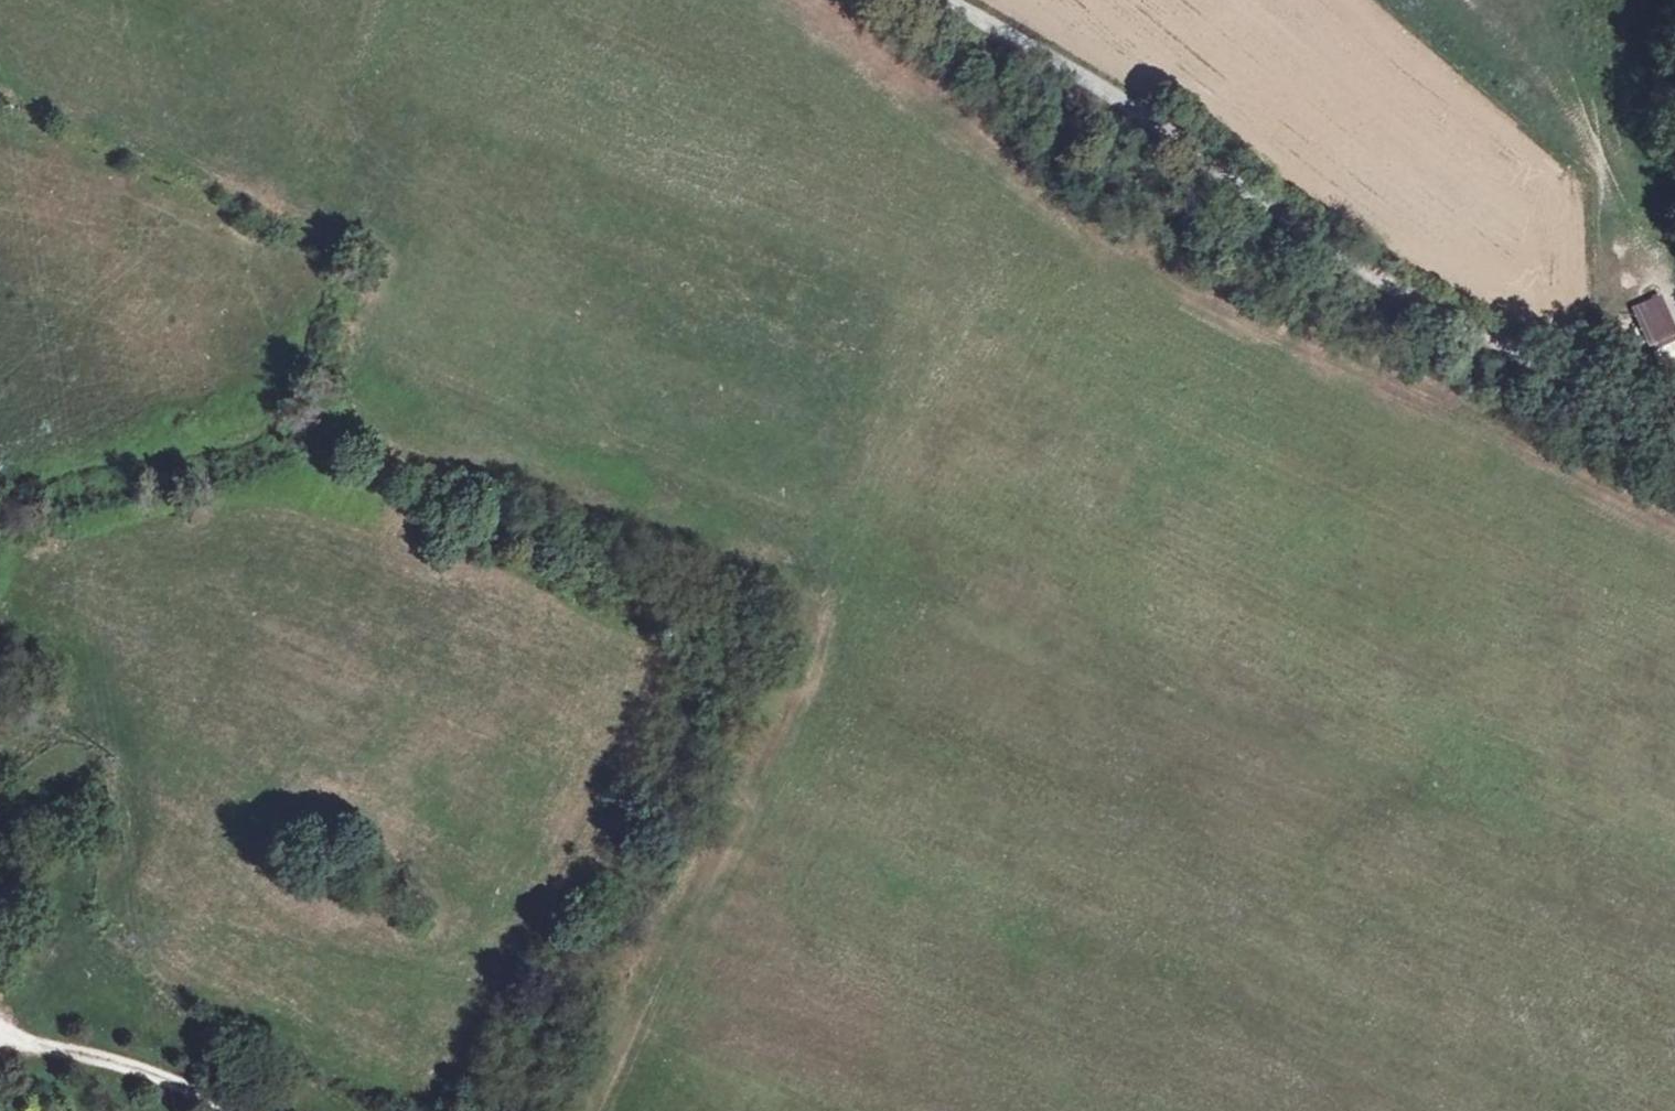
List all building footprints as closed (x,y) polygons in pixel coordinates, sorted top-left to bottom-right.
[(1663,304),(1637,315),(1662,371),(1674,365),(1674,330),(1663,304)]
